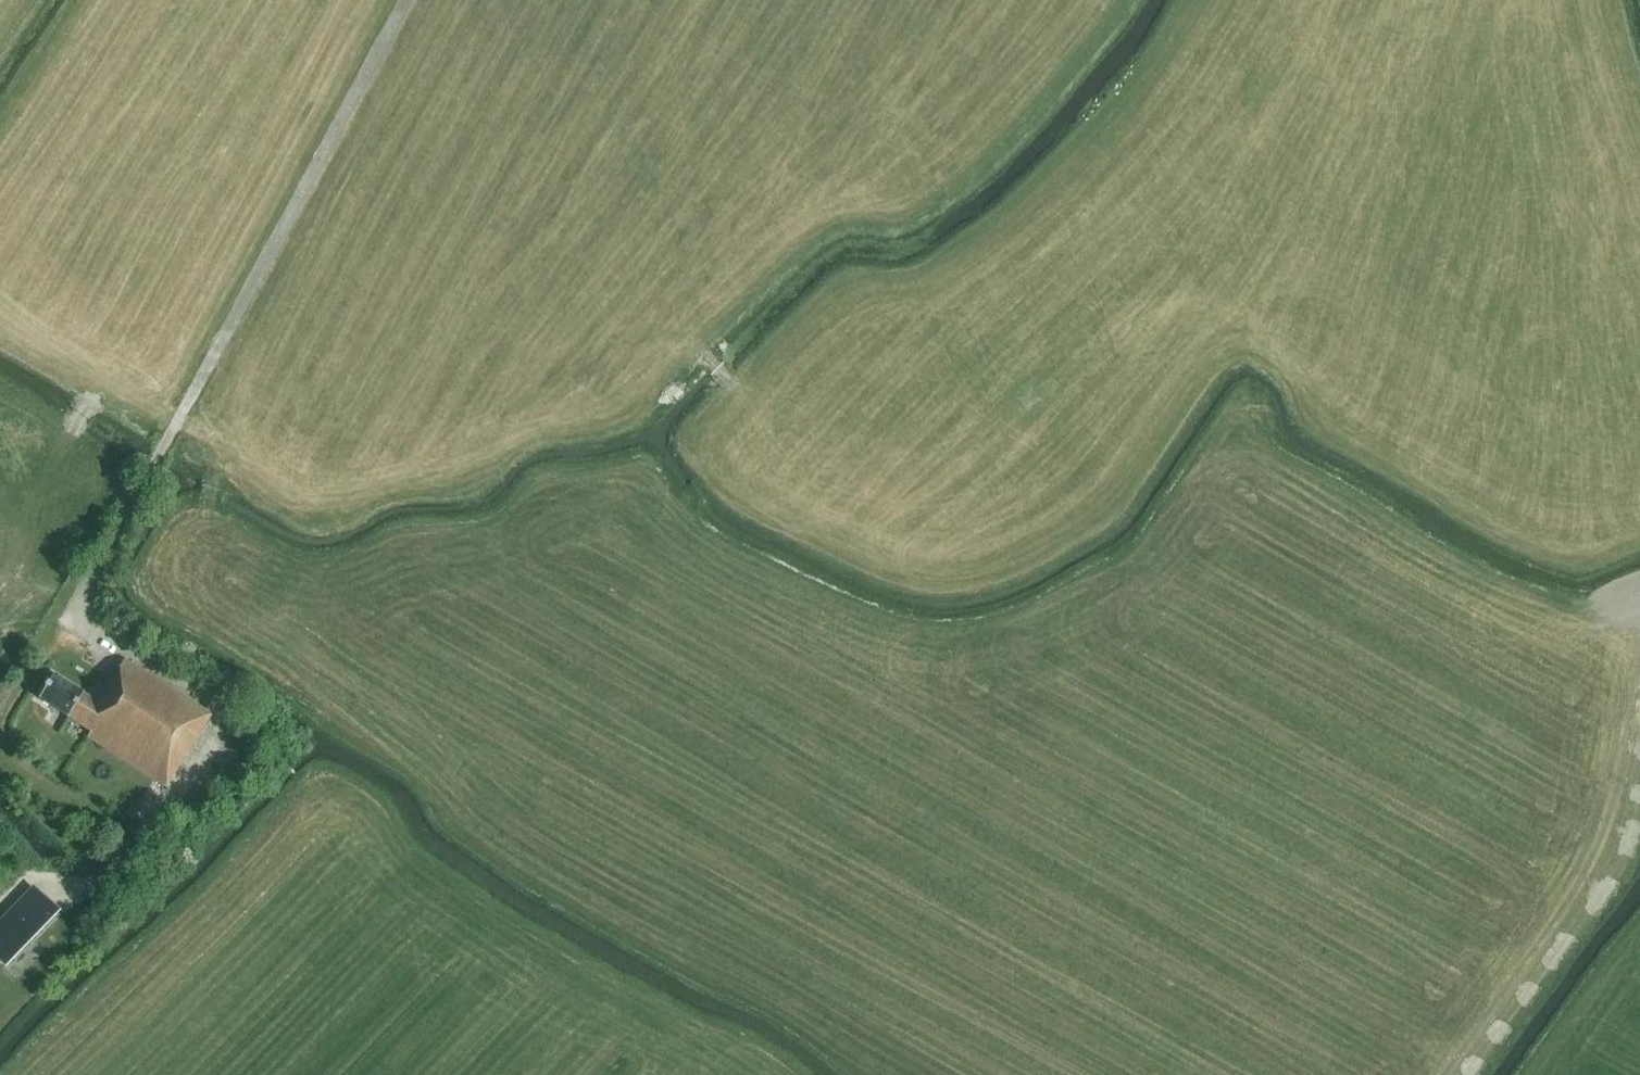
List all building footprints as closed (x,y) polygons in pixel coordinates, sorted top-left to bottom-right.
[(166,787),(211,714),(124,660),(114,677),(110,675),(94,700),(54,675),(39,699),(91,732),(87,737),(166,787)] [(27,895),(0,922),(0,951),(9,960),(51,918),(27,895)]
